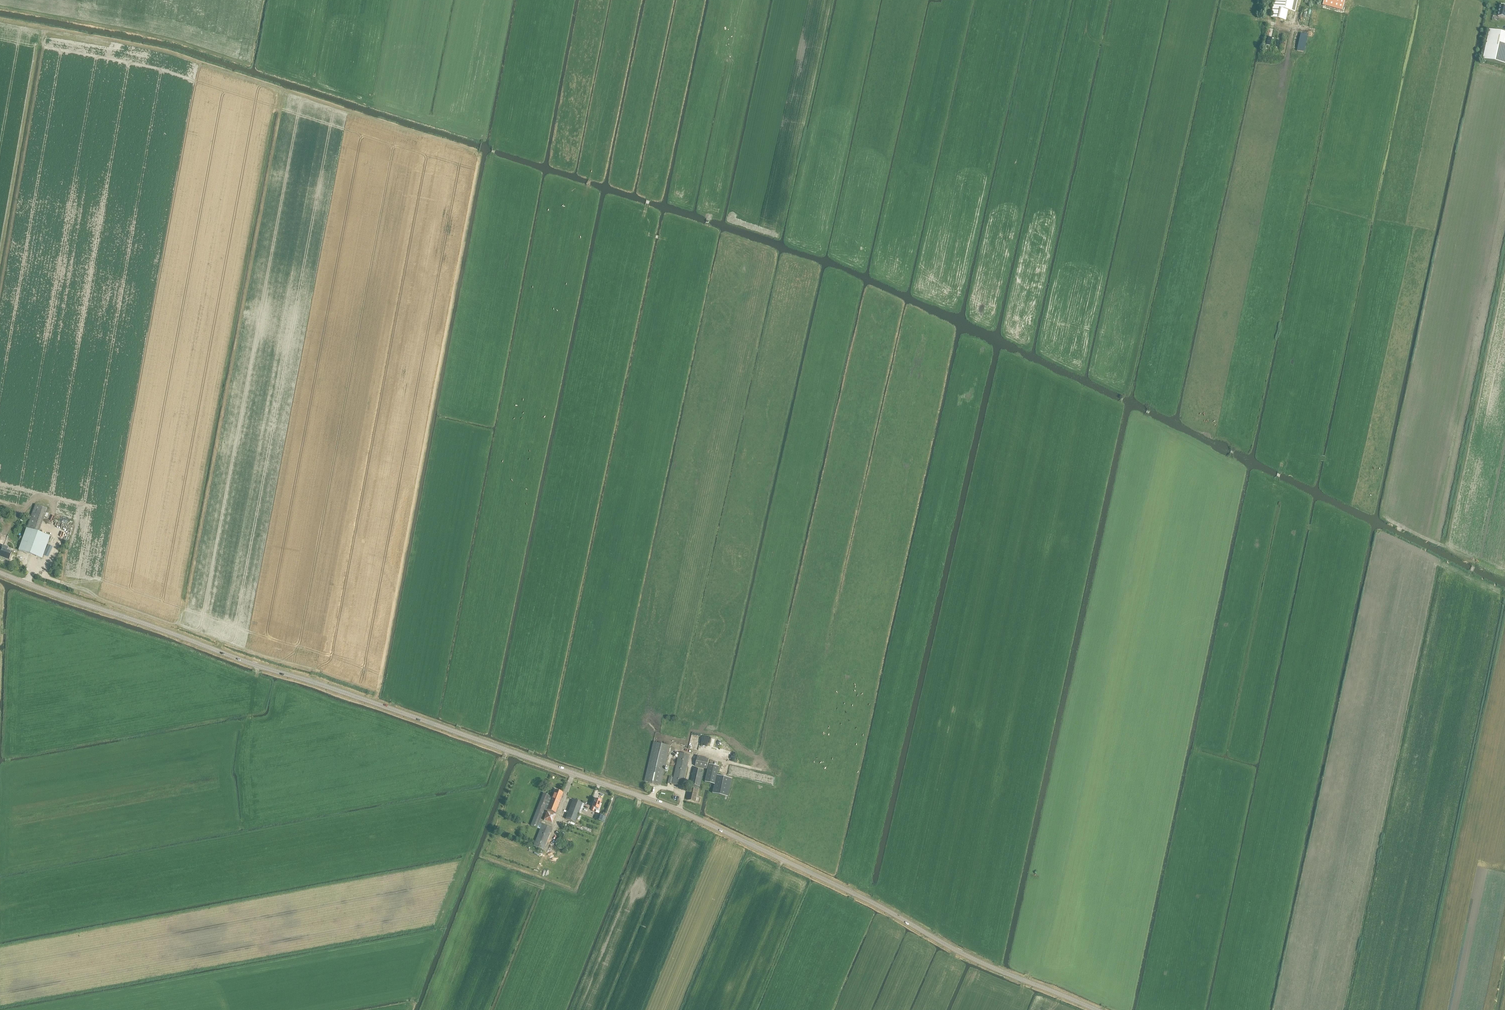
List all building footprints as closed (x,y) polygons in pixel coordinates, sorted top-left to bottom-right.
[(1295,12),(1298,0),(1275,0),(1271,17),(1286,20),(1288,10),(1295,12)] [(1322,5),(1342,11),(1345,0),(1324,0),(1322,5)] [(1490,30),(1483,60),(1504,64),(1504,33),(1490,30)] [(1301,33),(1297,50),(1305,52),(1308,34),(1301,33)] [(40,531),(45,516),(47,517),(48,513),(47,513),(48,508),(35,504),(28,526),(33,528),(33,529),(40,531)] [(19,550),(42,558),(50,536),(27,528),(19,550)] [(0,553),(0,556),(9,559),(12,552),(7,550),(8,547),(3,545),(2,547),(0,553)] [(716,746),(718,739),(702,735),(701,743),(716,746)] [(645,781),(661,785),(670,746),(654,742),(645,781)] [(735,755),(736,752),(719,747),(718,751),(735,755)] [(672,783),(682,786),(690,755),(680,753),(672,783)] [(695,766),(707,769),(709,759),(698,756),(695,766)] [(710,764),(705,782),(715,784),(713,793),(727,796),(731,779),(717,775),(719,766),(716,766),(710,764)] [(690,788),(687,800),(696,802),(698,790),(696,790),(697,786),(700,787),(704,771),(694,768),(690,785),(692,785),(691,789),(690,788)] [(530,825),(537,828),(540,829),(533,846),(543,850),(552,828),(542,824),(539,823),(545,809),(555,813),(563,793),(555,789),(552,797),(543,793),(530,825)] [(566,819),(575,822),(582,803),(573,799),(566,819)] [(595,808),(598,809),(601,801),(595,799),(592,807),(591,810),(594,811),(595,808)] [(555,815),(547,812),(543,820),(552,823),(555,815)] [(596,813),(594,819),(597,820),(602,821),(603,818),(604,816),(596,813)] [(566,846),(566,844),(566,842),(566,840),(564,839),(563,838),(561,838),(559,838),(557,839),(556,840),(556,842),(555,844),(556,846),(557,847),(558,848),(560,849),(562,849),(564,848),(565,847),(566,846)]
